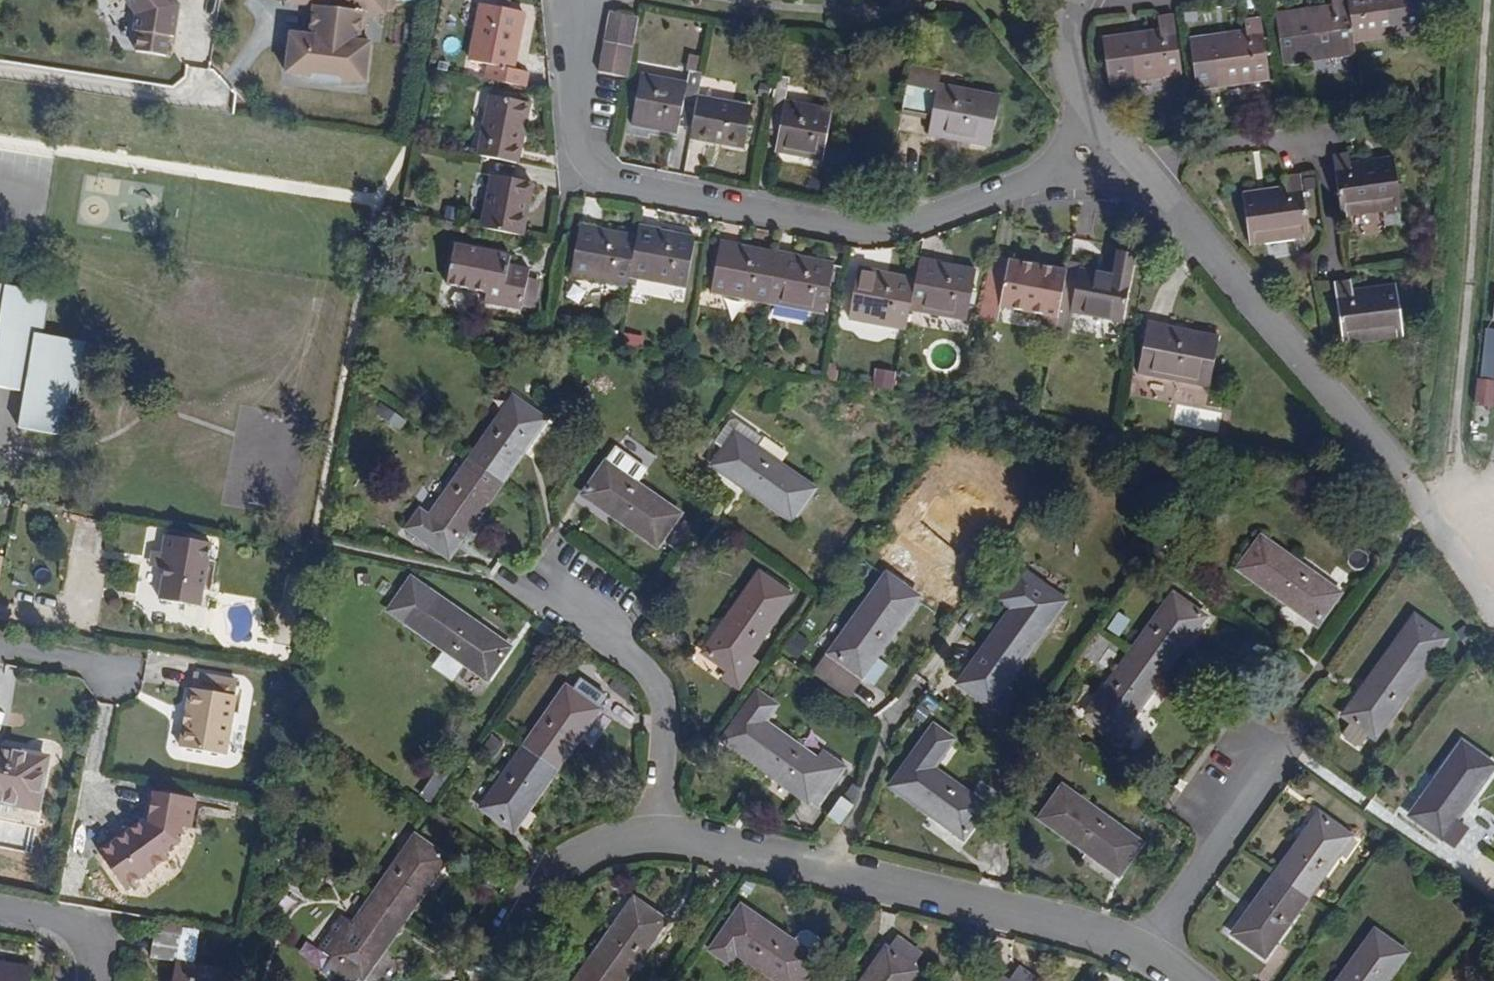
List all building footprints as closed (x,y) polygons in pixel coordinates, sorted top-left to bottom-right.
[(136,18),(133,32),(140,33),(137,51),(172,57),(180,5),(175,0),(124,0),(136,18)] [(287,28),(281,77),(374,88),(380,40),(357,37),(361,7),(384,10),(385,0),(286,0),(286,4),(309,7),(306,30),(287,28)] [(1423,9),(1430,8),(1429,0),(1330,0),(1331,6),(1311,9),(1313,19),(1304,20),(1303,11),(1274,15),(1282,60),(1297,58),(1296,54),(1323,50),(1325,58),(1355,53),(1354,41),(1396,35),(1396,30),(1425,26),(1423,9)] [(514,69),(525,13),(479,4),(468,62),(485,65),(482,79),(527,87),(530,72),(514,69)] [(1313,19),(1311,9),(1303,11),(1304,20),(1313,19)] [(627,78),(639,18),(610,12),(598,72),(627,78)] [(1268,79),(1260,17),(1243,19),(1245,32),(1224,35),(1226,44),(1218,45),(1217,35),(1188,39),(1195,85),(1223,81),(1223,77),(1251,73),(1252,81),(1268,79)] [(1180,73),(1174,26),(1158,28),(1159,32),(1138,35),(1139,44),(1131,45),(1130,36),(1102,40),(1107,82),(1180,73)] [(1396,35),(1426,30),(1425,26),(1396,30),(1396,35)] [(1139,44),(1138,35),(1130,36),(1131,45),(1139,44)] [(1226,44),(1224,35),(1217,35),(1218,45),(1226,44)] [(1325,58),(1323,50),(1296,54),(1297,58),(1298,62),(1325,58)] [(991,148),(1001,97),(938,85),(941,71),(910,65),(903,103),(932,109),(930,122),(927,136),(991,148)] [(753,108),(698,97),(703,74),(688,72),(686,83),(639,74),(630,125),(677,134),(678,127),(692,130),(690,138),(745,149),(753,108)] [(1108,86),(1180,76),(1180,73),(1107,82),(1108,86)] [(1252,81),(1251,73),(1223,77),(1223,81),(1224,85),(1252,81)] [(822,162),(833,110),(785,101),(790,79),(776,76),(766,125),(780,128),(777,141),(775,153),(822,162)] [(1195,89),(1224,85),(1223,81),(1195,85),(1195,89)] [(517,164),(530,103),(491,95),(478,156),(517,164)] [(930,122),(932,109),(903,103),(900,116),(930,122)] [(777,141),(780,128),(766,125),(763,138),(777,141)] [(1400,204),(1393,159),(1376,161),(1377,169),(1371,170),(1370,162),(1349,165),(1347,152),(1332,154),(1340,216),(1355,214),(1353,205),(1382,202),(1383,206),(1400,204)] [(1309,237),(1300,174),(1284,177),(1285,188),(1270,190),(1271,200),(1263,201),(1262,192),(1242,195),(1248,241),(1265,239),(1266,243),(1309,237)] [(522,237),(532,183),(491,175),(480,229),(522,237)] [(1271,200),(1270,190),(1262,192),(1263,201),(1271,200)] [(1383,206),(1382,202),(1353,205),(1355,214),(1383,210),(1383,206)] [(686,288),(696,238),(637,228),(636,237),(579,226),(570,278),(626,288),(628,278),(686,288)] [(824,315),(833,264),(719,242),(710,293),(824,315)] [(528,279),(530,270),(509,266),(511,256),(455,244),(446,285),(486,293),(484,303),(522,311),(523,307),(528,279)] [(1122,323),(1130,279),(1080,269),(1076,289),(1063,286),(1065,274),(1033,268),(1034,263),(990,255),(978,319),(996,323),(999,309),(1046,318),(1043,336),(1052,338),(1058,307),(1072,310),(1071,313),(1122,323)] [(967,321),(976,271),(917,260),(914,280),(857,270),(848,320),(905,330),(908,311),(967,321)] [(1076,289),(1080,269),(1081,264),(1068,261),(1066,269),(1065,274),(1063,286),(1076,289)] [(1065,274),(1066,269),(1034,263),(1033,268),(1065,274)] [(535,310),(541,281),(528,279),(523,307),(535,310)] [(1402,332),(1396,286),(1378,288),(1380,296),(1372,297),(1371,289),(1352,292),(1350,279),(1334,281),(1341,334),(1384,329),(1385,334),(1402,332)] [(29,393),(23,429),(65,436),(67,424),(65,424),(70,394),(81,396),(82,383),(79,382),(84,352),(44,345),(45,336),(47,325),(44,325),(49,294),(0,285),(0,388),(29,393)] [(1380,296),(1378,288),(1371,289),(1372,297),(1380,296)] [(1071,313),(1072,310),(1058,307),(1052,338),(1066,341),(1071,313)] [(1209,388),(1219,338),(1146,324),(1137,374),(1209,388)] [(1482,376),(1493,377),(1493,329),(1485,328),(1482,376)] [(1385,334),(1384,329),(1341,334),(1342,344),(1385,338),(1385,334)] [(88,352),(89,343),(45,336),(44,345),(84,352),(88,352)] [(1493,408),(1493,380),(1478,377),(1474,405),(1493,408)] [(506,423),(520,404),(515,400),(501,420),(506,423)] [(384,402),(376,411),(398,431),(406,421),(384,402)] [(449,558),(545,422),(520,404),(506,423),(501,420),(432,519),(421,511),(408,528),(449,558)] [(752,453),(755,448),(737,434),(733,440),(752,453)] [(815,490),(755,448),(752,453),(733,440),(714,466),(792,522),(815,490)] [(626,477),(607,464),(603,469),(622,482),(626,477)] [(679,515),(626,477),(622,482),(603,469),(584,495),(657,547),(679,515)] [(676,550),(685,537),(678,532),(669,545),(676,550)] [(201,607),(212,543),(166,535),(160,570),(165,571),(160,601),(201,607)] [(1314,585),(1318,579),(1260,538),(1238,569),(1315,625),(1334,599),(1314,585)] [(1003,687),(1064,604),(1021,571),(1002,595),(1013,603),(1013,607),(957,684),(999,715),(1014,695),(1003,687)] [(749,655),(791,597),(760,575),(705,652),(728,669),(730,670),(743,651),(749,655)] [(877,658),(918,600),(886,576),(826,659),(850,676),(855,670),(857,671),(870,653),(877,658)] [(1334,599),(1338,593),(1318,579),(1314,585),(1334,599)] [(509,649),(431,594),(409,625),(487,680),(509,649)] [(1165,619),(1178,600),(1172,596),(1158,614),(1165,619)] [(1118,738),(1204,618),(1178,600),(1165,619),(1158,614),(1099,699),(1095,696),(1083,713),(1118,738)] [(1118,613),(1108,629),(1120,636),(1130,620),(1118,613)] [(1388,718),(1429,660),(1399,639),(1343,716),(1350,721),(1343,731),(1344,737),(1352,744),(1352,747),(1361,747),(1361,743),(1368,733),(1382,713),(1388,718)] [(740,692),(760,663),(749,655),(743,651),(730,670),(728,669),(721,679),(740,692)] [(847,697),(863,676),(857,671),(855,670),(850,676),(826,659),(815,674),(847,697)] [(226,757),(237,699),(234,698),(237,684),(197,675),(194,690),(192,689),(187,712),(190,713),(187,726),(184,725),(180,748),(226,757)] [(558,712),(572,693),(567,689),(553,709),(558,712)] [(514,830),(598,712),(572,693),(558,712),(553,709),(482,808),(514,830)] [(814,757),(765,723),(777,706),(759,693),(724,741),(810,802),(821,787),(830,792),(847,768),(820,748),(814,757)] [(1374,738),(1388,718),(1382,713),(1368,733),(1374,738)] [(966,794),(931,769),(951,741),(932,728),(890,787),(963,838),(987,804),(967,791),(966,794)] [(490,755),(501,741),(494,735),(482,749),(490,755)] [(495,759),(506,745),(501,741),(490,755),(495,759)] [(1454,822),(1493,767),(1461,744),(1409,817),(1447,843),(1459,827),(1454,822)] [(46,759),(0,749),(0,802),(17,805),(19,798),(38,802),(46,759)] [(445,784),(456,768),(446,760),(434,776),(445,784)] [(1121,832),(1060,788),(1038,819),(1117,876),(1136,850),(1117,837),(1121,832)] [(189,800),(191,795),(160,789),(159,794),(189,800)] [(178,842),(180,827),(189,829),(194,801),(189,800),(159,794),(149,792),(144,821),(98,853),(124,889),(167,859),(163,853),(178,842)] [(36,809),(38,802),(19,798),(17,805),(36,809)] [(840,825),(854,807),(842,798),(829,816),(840,825)] [(1278,938),(1335,857),(1329,853),(1343,834),(1318,816),(1233,935),(1268,959),(1282,940),(1278,938)] [(1139,845),(1121,832),(1117,837),(1136,850),(1139,845)] [(1335,857),(1349,838),(1343,834),(1329,853),(1335,857)] [(407,861),(421,842),(415,838),(401,857),(407,861)] [(361,980),(447,861),(421,842),(407,861),(401,857),(341,941),(330,934),(318,950),(361,980)] [(651,942),(645,938),(659,919),(633,900),(576,980),(624,980),(651,942)] [(822,947),(821,939),(807,929),(800,931),(793,942),(740,906),(710,952),(728,964),(735,953),(778,980),(800,980),(822,947)] [(651,942),(665,923),(659,919),(645,938),(651,942)] [(177,962),(182,935),(156,930),(151,957),(177,962)] [(1405,955),(1373,932),(1338,980),(1387,980),(1405,955)] [(922,953),(898,937),(887,951),(911,968),(922,953)] [(917,972),(911,968),(887,951),(886,950),(863,980),(911,980),(917,972)] [(236,973),(177,962),(173,980),(234,980),(236,973)] [(33,968),(0,963),(0,980),(31,980),(33,968)] [(1018,965),(1007,980),(1041,980),(1018,965)]
